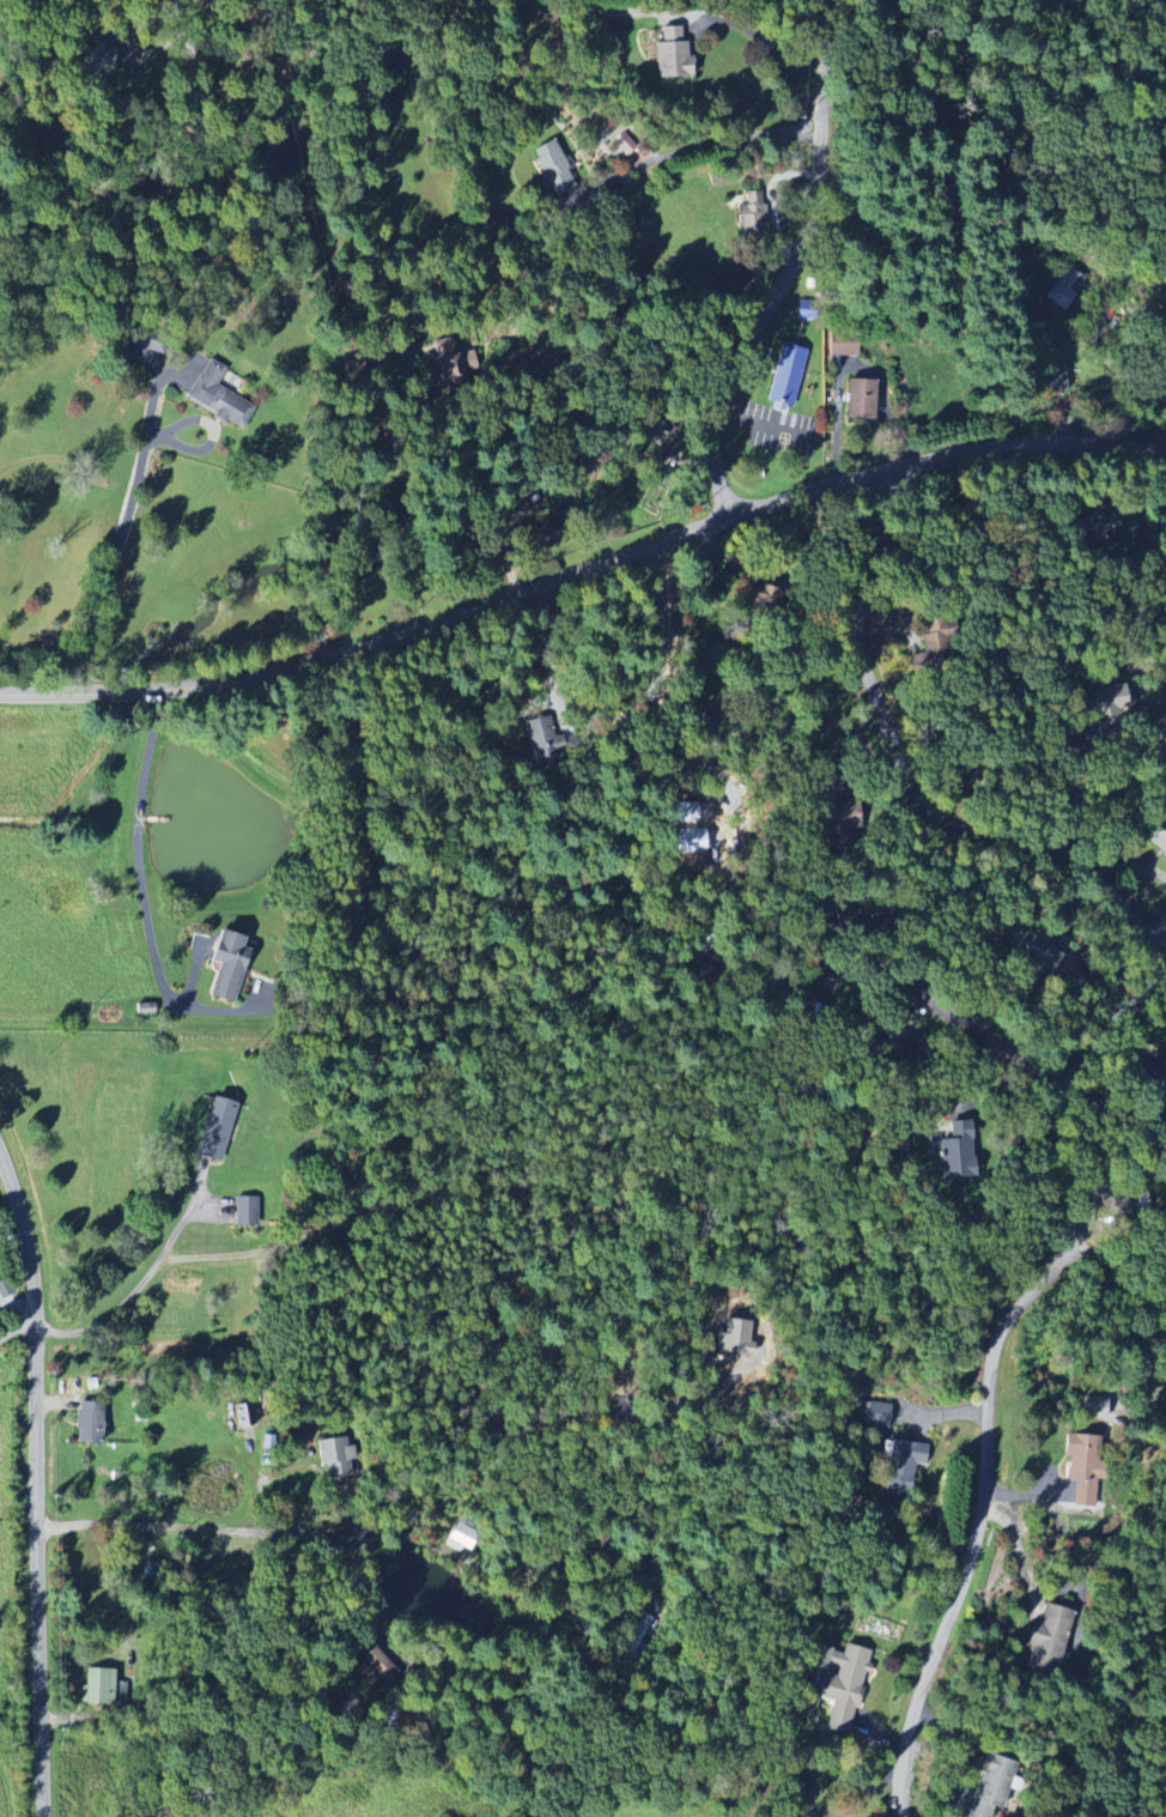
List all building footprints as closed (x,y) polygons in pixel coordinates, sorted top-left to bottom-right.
[(651,43),(652,78),(690,77),(690,57),(685,57),(685,42),(680,42),(680,27),(659,28),(659,43),(651,43)] [(74,76),(109,78),(111,48),(76,46),(74,76)] [(625,132),(612,141),(623,157),(636,147),(625,132)] [(551,197),(575,187),(554,140),(530,150),(551,197)] [(762,206),(736,207),(737,233),(762,231),(762,206)] [(855,356),(854,332),(827,333),(828,357),(855,356)] [(431,343),(441,385),(462,380),(460,370),(476,367),(472,351),(456,354),(452,338),(431,343)] [(805,351),(779,344),(766,402),(791,408),(805,351)] [(185,400),(213,413),(211,417),(242,432),(255,405),(216,386),(224,370),(204,360),(185,400)] [(872,420),(873,382),(846,381),(845,419),(872,420)] [(1125,682),(1091,691),(1099,720),(1133,711),(1125,682)] [(1159,821),(1144,847),(1165,859),(1165,825),(1159,821)] [(232,1004),(246,950),(239,948),(242,937),(215,930),(207,962),(215,964),(207,997),(232,1004)] [(1050,976),(1064,950),(1026,930),(1012,956),(1050,976)] [(192,1155),(217,1163),(236,1106),(210,1097),(192,1155)] [(938,1151),(939,1179),(970,1178),(968,1138),(948,1138),(949,1151),(938,1151)] [(750,1322),(725,1321),(724,1334),(715,1334),(714,1352),(748,1354),(750,1322)] [(99,1445),(101,1404),(76,1403),(74,1444),(99,1445)] [(865,1427),(888,1428),(888,1404),(866,1403),(865,1427)] [(1093,1508),(1096,1435),(1062,1434),(1061,1455),(1066,1455),(1065,1482),(1072,1482),(1072,1507),(1093,1508)] [(315,1442),(319,1467),(326,1466),(329,1482),(360,1476),(355,1446),(344,1447),(342,1438),(315,1442)] [(885,1495),(910,1498),(913,1466),(924,1467),(926,1446),(891,1441),(885,1495)] [(479,1533),(454,1523),(446,1545),(470,1555),(479,1533)] [(1019,1670),(1050,1678),(1068,1613),(1039,1605),(1034,1626),(1026,1624),(1020,1646),(1025,1648),(1019,1670)] [(847,1736),(869,1651),(842,1645),(840,1653),(814,1646),(809,1667),(829,1673),(829,1676),(823,1674),(816,1700),(831,1703),(824,1730),(847,1736)] [(84,1704),(118,1705),(119,1681),(114,1681),(114,1670),(85,1669),(84,1704)] [(1008,1764),(983,1756),(965,1816),(992,1816),(1008,1764)]
